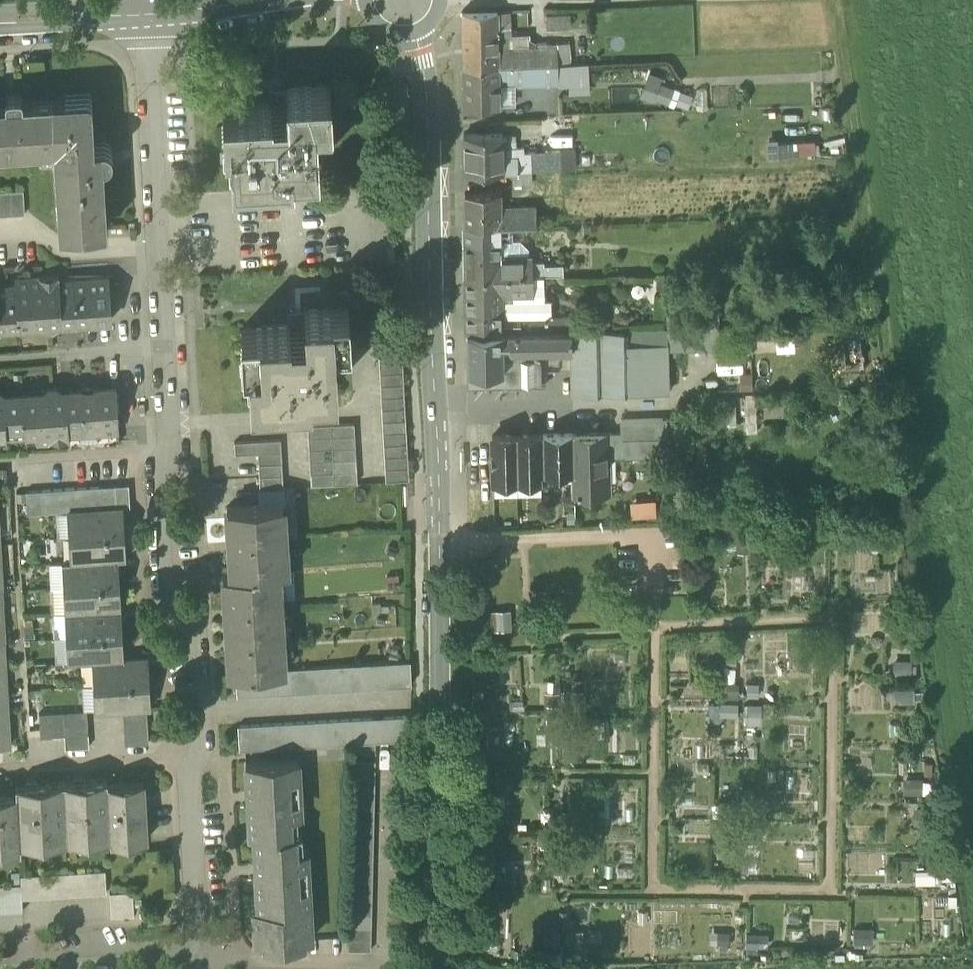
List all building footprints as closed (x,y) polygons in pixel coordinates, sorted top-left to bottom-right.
[(462,11),(463,66),(498,65),(498,20),(498,10),(462,11)] [(546,27),(569,25),(568,12),(545,13),(546,27)] [(511,20),(498,20),(498,65),(499,87),(512,86),(511,65),(530,64),(530,47),(529,33),(511,34),(511,20)] [(530,47),(530,64),(557,63),(557,62),(569,61),(569,46),(548,46),(548,43),(536,43),(536,47),(530,47)] [(511,65),(512,86),(558,85),(557,63),(530,64),(511,65)] [(499,87),(498,65),(463,66),(463,107),(499,106),(499,87)] [(644,70),(639,97),(687,105),(690,89),(658,84),(660,73),(644,70)] [(231,141),(232,174),(293,171),(292,165),(319,163),(316,117),(333,116),(331,84),(287,87),(288,103),(223,107),(225,141),(231,141)] [(54,144),(51,96),(22,98),(22,93),(18,90),(5,90),(5,99),(6,104),(0,104),(0,147),(54,144)] [(87,94),(51,96),(54,144),(59,230),(107,227),(105,192),(99,192),(99,178),(104,177),(104,175),(99,176),(98,161),(103,161),(114,160),(113,149),(112,150),(107,145),(102,142),(94,143),(89,143),(88,129),(93,129),(91,98),(89,94),(87,94)] [(464,172),(464,173),(503,171),(502,147),(501,134),(464,135),(464,172)] [(502,147),(503,171),(512,171),(531,170),(561,169),(560,150),(524,152),(523,146),(502,147)] [(512,171),(512,183),(531,182),(531,170),(512,171)] [(0,190),(0,214),(25,213),(23,189),(0,190)] [(465,193),(465,226),(496,225),(500,224),(499,207),(499,191),(465,193)] [(499,207),(500,224),(512,224),(536,223),(535,206),(499,207)] [(500,224),(496,225),(497,239),(500,239),(513,239),(512,224),(500,224)] [(465,239),(497,239),(496,225),(465,226),(465,239)] [(465,276),(532,275),(532,261),(532,257),(528,257),(501,257),(500,239),(497,239),(465,239),(465,276)] [(501,257),(528,257),(528,248),(520,239),(513,239),(500,239),(501,257)] [(544,264),(544,260),(532,261),(532,275),(533,275),(543,275),(564,274),(563,264),(544,264)] [(39,322),(45,326),(51,326),(56,321),(111,317),(109,276),(59,279),(59,273),(15,276),(16,283),(0,284),(0,324),(39,322)] [(466,314),(501,313),(501,297),(500,297),(500,292),(507,292),(507,299),(515,299),(515,292),(533,292),(533,275),(532,275),(465,276),(466,313),(466,314)] [(543,275),(533,275),(533,292),(515,292),(515,299),(507,299),(507,292),(500,292),(500,297),(501,297),(501,313),(520,312),(520,317),(551,316),(551,300),(544,300),(543,275)] [(248,361),(251,395),(311,391),(311,385),(337,383),(335,352),(334,337),(350,336),(348,305),(304,307),(305,323),(241,327),(243,361),(248,361)] [(520,312),(501,313),(501,331),(520,331),(520,317),(520,312)] [(466,332),(501,331),(501,313),(466,314),(466,332)] [(520,317),(520,331),(570,330),(569,316),(551,316),(520,317)] [(570,349),(572,393),(668,391),(666,328),(666,329),(571,330),(572,349),(570,349)] [(570,330),(520,331),(501,331),(466,332),(467,371),(503,371),(503,350),(534,349),(570,349),(572,349),(571,330),(570,330)] [(379,349),(386,480),(400,479),(409,479),(402,348),(379,349)] [(482,387),(485,389),(488,387),(488,385),(502,384),(502,386),(505,389),(508,386),(508,384),(533,384),(540,384),(540,362),(538,362),(534,359),(534,349),(503,350),(503,371),(467,371),(467,386),(468,386),(468,385),(482,385),(482,387)] [(7,432),(25,431),(26,439),(28,438),(28,431),(36,431),(37,438),(49,437),(49,438),(69,436),(69,431),(119,428),(116,385),(60,388),(56,385),(49,385),(45,389),(3,392),(0,389),(0,433),(7,432)] [(621,438),(622,438),(660,437),(659,418),(621,419),(621,432),(621,438)] [(308,425),(311,484),(358,482),(354,422),(308,425)] [(609,432),(575,433),(576,471),(573,471),(574,493),(604,492),(603,456),(609,456),(609,432)] [(609,432),(609,456),(623,455),(622,438),(621,438),(621,432),(609,432)] [(540,480),(540,472),(540,433),(516,434),(517,480),(540,480)] [(541,472),(573,471),(576,471),(575,433),(540,433),(540,472),(541,472)] [(493,481),(517,480),(516,434),(492,435),(493,481)] [(280,438),(257,439),(258,451),(281,450),(280,438)] [(235,453),(258,451),(257,439),(234,441),(235,453)] [(259,475),(260,487),(283,486),(281,450),(258,451),(259,475)] [(115,484),(102,484),(89,485),(76,486),(64,486),(52,487),(40,488),(26,489),(27,511),(41,511),(42,511),(53,510),(65,509),(67,509),(77,508),(90,508),(103,507),(117,506),(123,506),(130,506),(129,483),(115,484)] [(284,485),(283,486),(260,487),(258,487),(259,503),(283,502),(283,503),(285,503),(284,485)] [(628,498),(629,515),(655,513),(654,496),(628,498)] [(227,505),(231,572),(279,570),(287,569),(283,503),(283,502),(259,503),(227,505)] [(72,510),(73,534),(124,531),(124,517),(121,517),(120,508),(123,508),(123,506),(117,506),(103,507),(90,508),(77,508),(67,509),(67,510),(72,510)] [(73,534),(75,559),(118,556),(126,556),(126,554),(123,554),(122,545),(125,545),(124,531),(73,534)] [(67,559),(68,584),(119,581),(119,567),(116,568),(115,558),(118,558),(118,556),(75,559),(70,559),(67,559)] [(68,584),(67,559),(61,559),(67,659),(72,659),(71,634),(69,609),(68,584)] [(230,596),(231,605),(275,602),(274,588),(280,582),(279,570),(231,572),(223,572),(224,596),(230,596)] [(68,584),(69,609),(121,606),(121,604),(118,605),(117,595),(120,595),(119,581),(68,584)] [(232,628),(233,638),(276,635),(276,621),(281,615),(281,602),(275,602),(231,605),(225,605),(226,629),(232,628)] [(69,609),(71,634),(122,631),(121,617),(119,618),(118,608),(121,608),(121,606),(69,609)] [(487,627),(510,626),(509,607),(486,608),(487,627)] [(92,658),(97,658),(123,656),(123,654),(121,655),(120,645),(123,645),(122,631),(71,634),(72,659),(92,658)] [(282,635),(276,635),(233,638),(227,638),(228,662),(234,661),(235,672),(278,669),(278,653),(283,647),(282,635)] [(97,658),(98,683),(149,680),(148,666),(146,666),(145,656),(148,656),(148,655),(123,656),(97,658)] [(892,667),(911,667),(910,658),(892,658),(892,667)] [(410,660),(339,664),(340,689),(411,684),(410,660)] [(306,691),(340,689),(339,664),(304,666),(306,691)] [(237,695),(306,691),(304,666),(284,667),(284,669),(278,669),(235,672),(237,695)] [(150,693),(149,680),(98,683),(99,708),(123,706),(146,705),(151,705),(150,703),(148,703),(147,694),(150,693)] [(893,701),(913,699),(912,686),(892,688),(893,701)] [(6,692),(0,692),(0,745),(9,744),(6,692)] [(149,742),(148,729),(147,717),(146,705),(123,706),(123,718),(124,730),(125,743),(149,742)] [(87,708),(63,710),(52,710),(39,711),(41,735),(53,734),(65,734),(65,747),(89,745),(89,733),(88,721),(87,708)] [(240,749),(353,742),(375,741),(408,739),(407,715),(238,725),(240,749)] [(254,906),(256,940),(263,940),(278,939),(290,938),(306,937),(312,937),(310,904),(304,904),(303,879),(309,878),(308,861),(298,862),(297,851),(303,851),(302,830),(298,831),(297,812),(291,812),(291,801),(301,801),(300,783),(293,784),(292,758),(246,761),(248,792),(246,794),(246,802),(248,803),(250,835),(254,834),(258,907),(254,906)] [(349,950),(371,950),(375,761),(353,760),(349,950)] [(17,791),(0,792),(0,844),(19,843),(19,842),(19,837),(109,831),(109,837),(111,837),(111,835),(146,833),(144,807),(146,807),(145,795),(144,796),(143,780),(107,782),(107,777),(17,782),(17,791)] [(19,837),(19,842),(109,837),(109,831),(19,837)] [(0,884),(0,911),(23,910),(22,897),(107,892),(105,869),(21,874),(22,883),(0,884)] [(110,892),(111,916),(134,915),(133,890),(110,892)]
